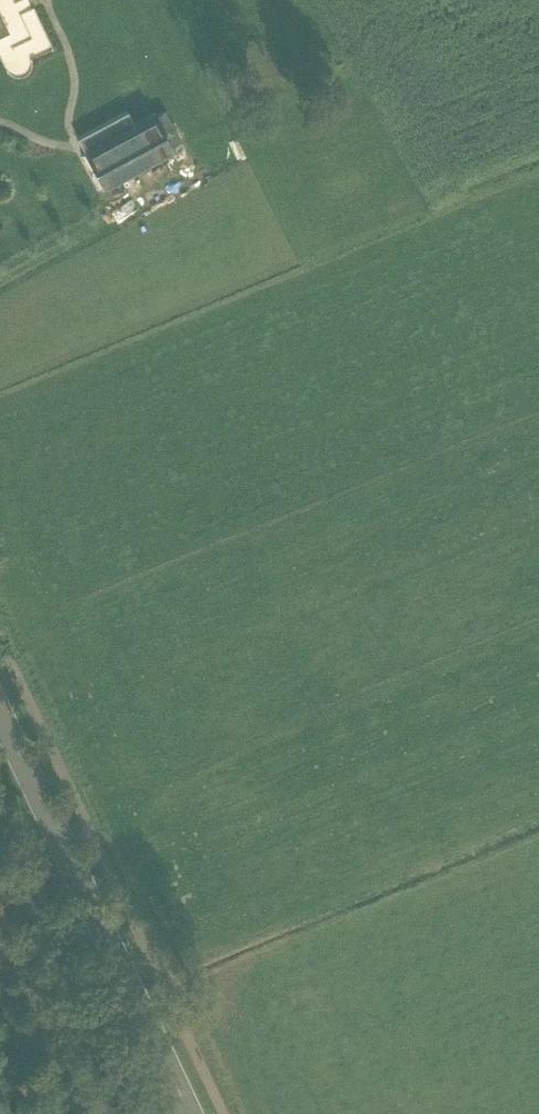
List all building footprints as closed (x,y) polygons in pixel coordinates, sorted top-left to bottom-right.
[(129,111),(80,137),(87,151),(106,187),(109,185),(178,149),(158,109),(135,122),(129,111)]
